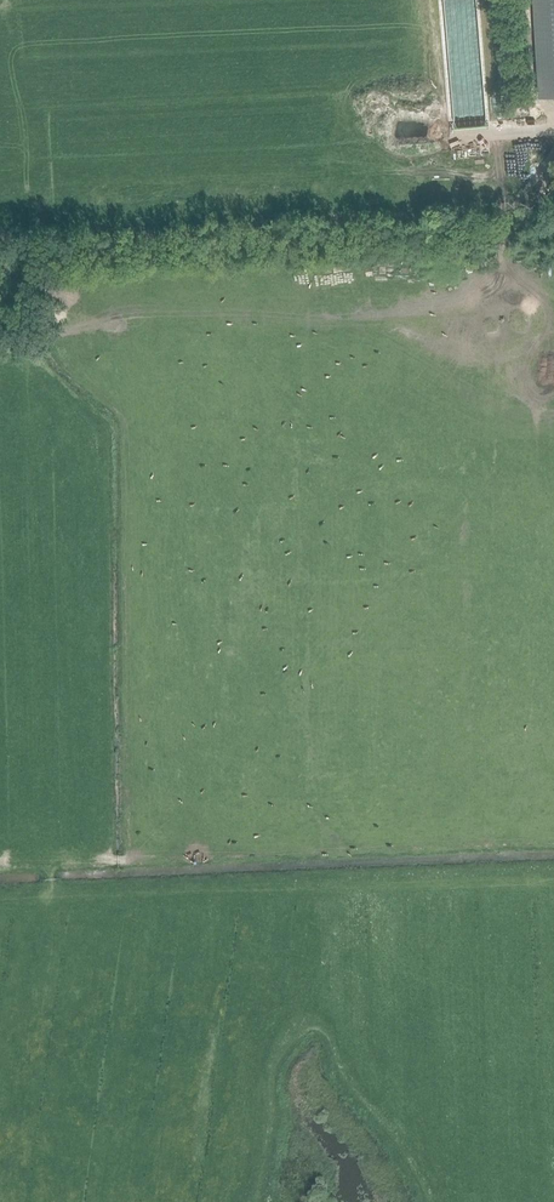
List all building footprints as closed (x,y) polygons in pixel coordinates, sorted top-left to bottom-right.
[(546,95),(553,95),(553,0),(540,0),(546,95)]
